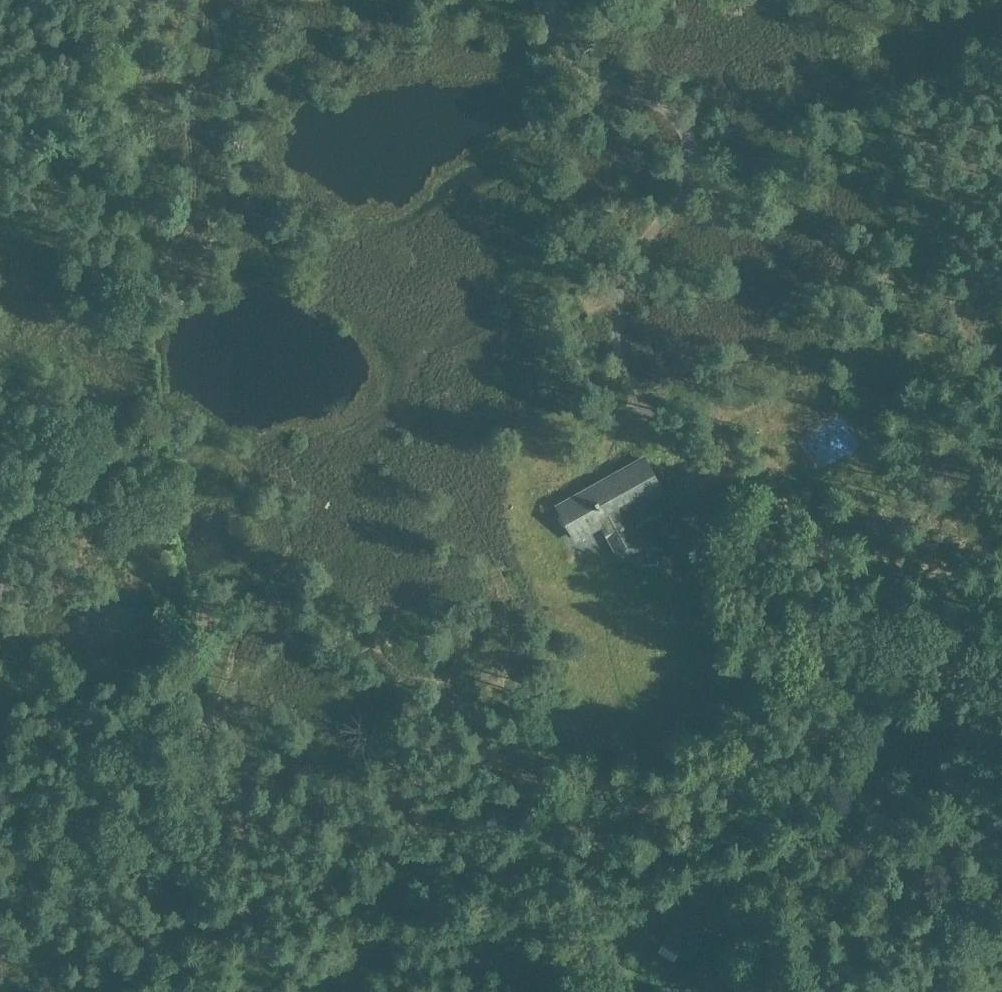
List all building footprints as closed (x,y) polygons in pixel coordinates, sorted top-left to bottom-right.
[(660,558),(660,536),(634,536),(623,517),(643,506),(641,503),(663,490),(644,457),(558,506),(577,539),(602,525),(621,558),(660,558)] [(676,925),(667,940),(689,954),(698,939),(676,925)]
